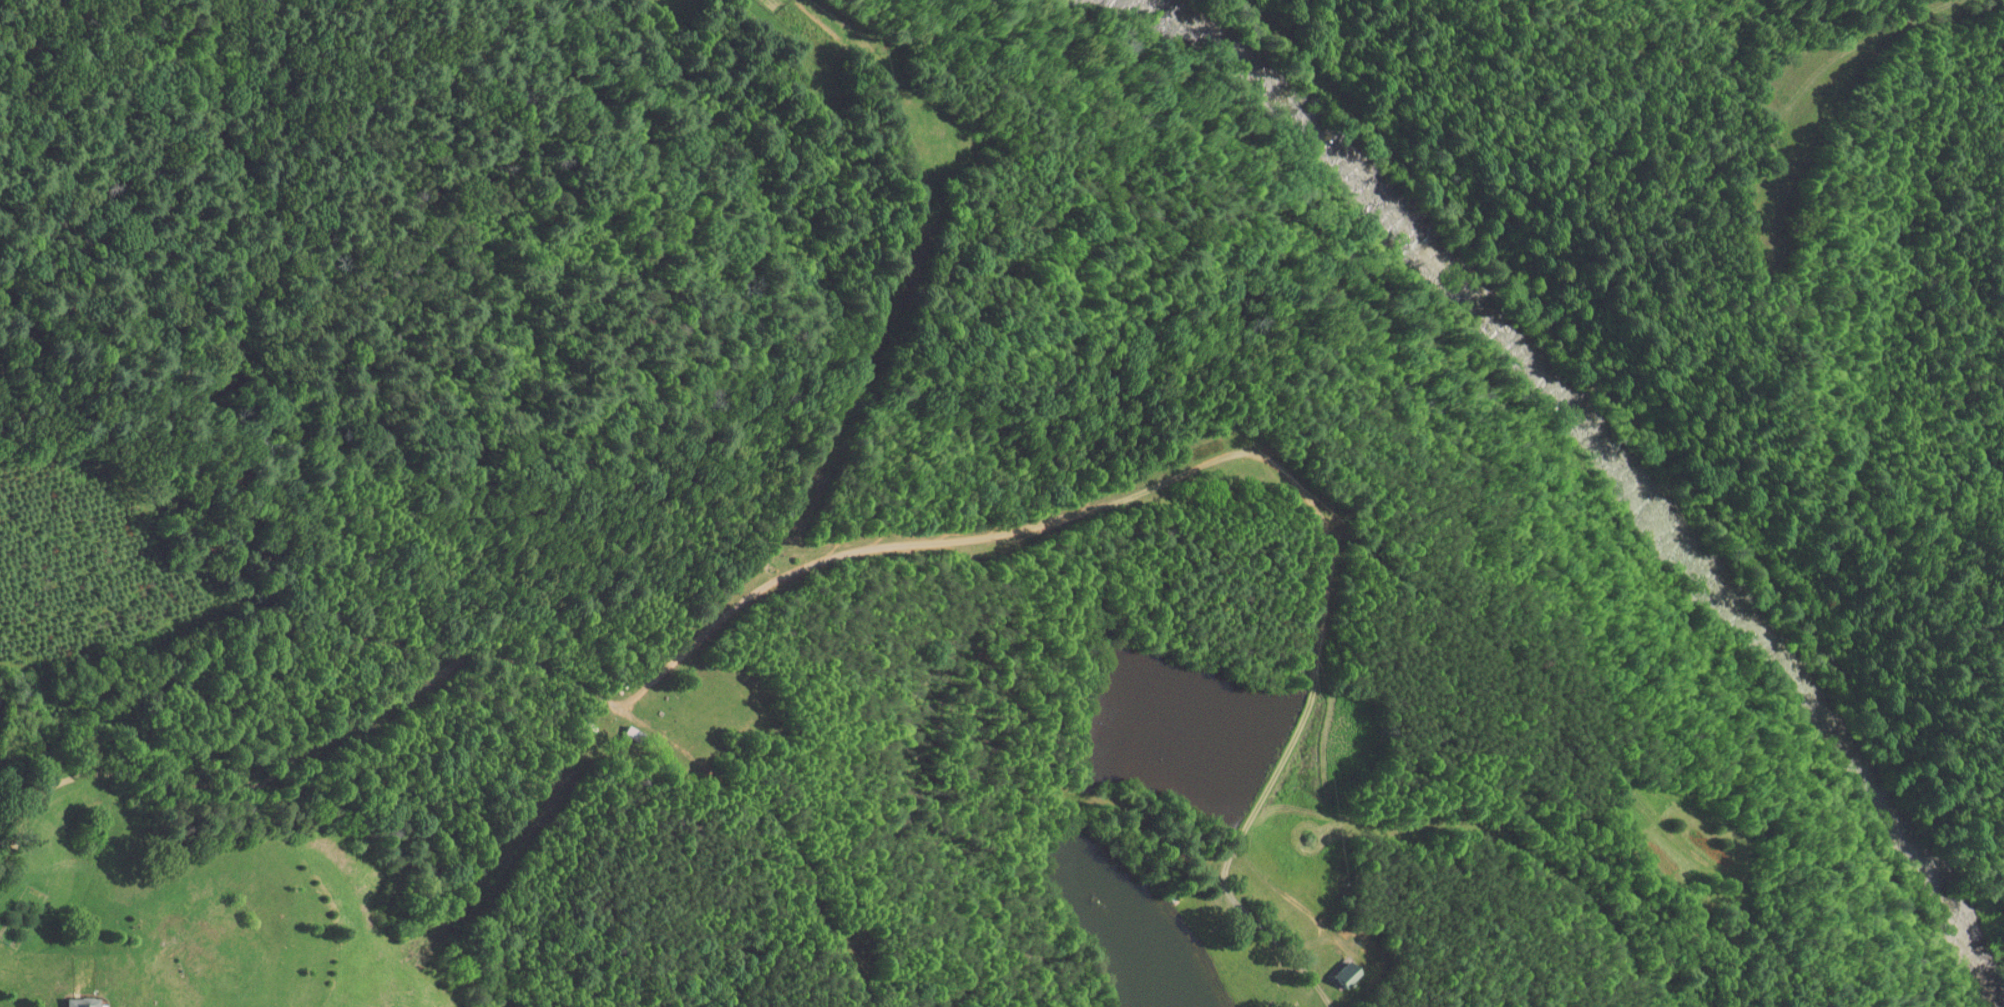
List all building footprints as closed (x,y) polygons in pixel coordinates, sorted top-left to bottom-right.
[(1331,983),(1346,966),(1332,954),(1317,970),(1331,983)] [(92,992),(51,992),(51,1006),(92,1006),(92,992)]
